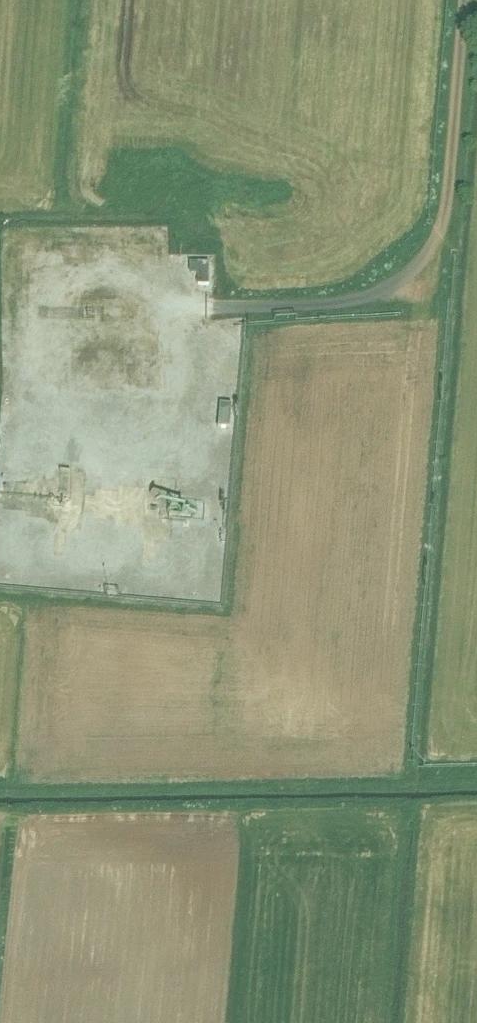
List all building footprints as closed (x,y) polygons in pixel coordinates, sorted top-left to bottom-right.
[(196,289),(212,287),(209,263),(194,264),(196,289)]
